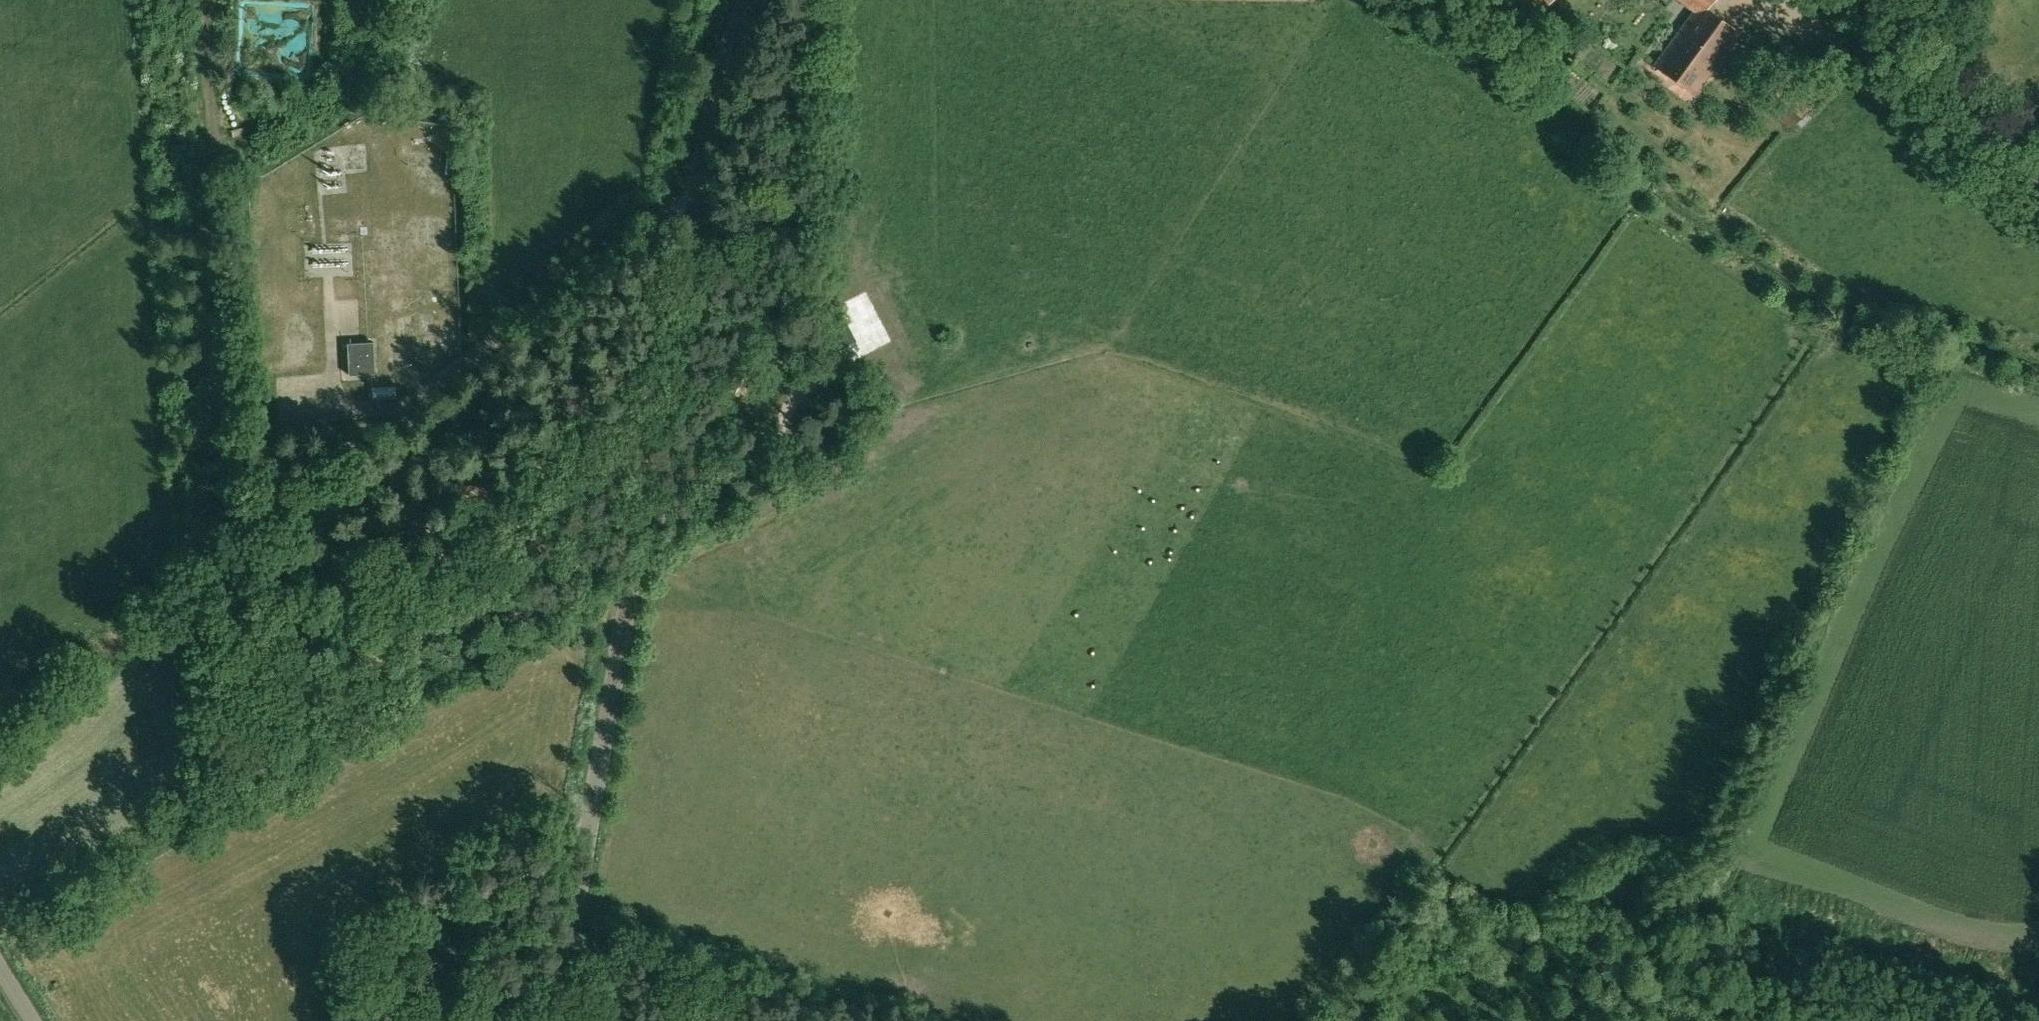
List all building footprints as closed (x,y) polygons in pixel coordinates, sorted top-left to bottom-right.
[(1695,9),(1702,14),(1707,8),(1713,0),(1683,0),(1695,9)] [(1695,9),(1654,64),(1695,94),(1741,33),(1707,8),(1702,14),(1695,9)] [(1772,73),(1752,92),(1789,127),(1808,108),(1772,73)] [(349,375),(376,373),(375,342),(347,344),(349,375)] [(374,399),(397,398),(396,386),(372,387),(374,399)]
